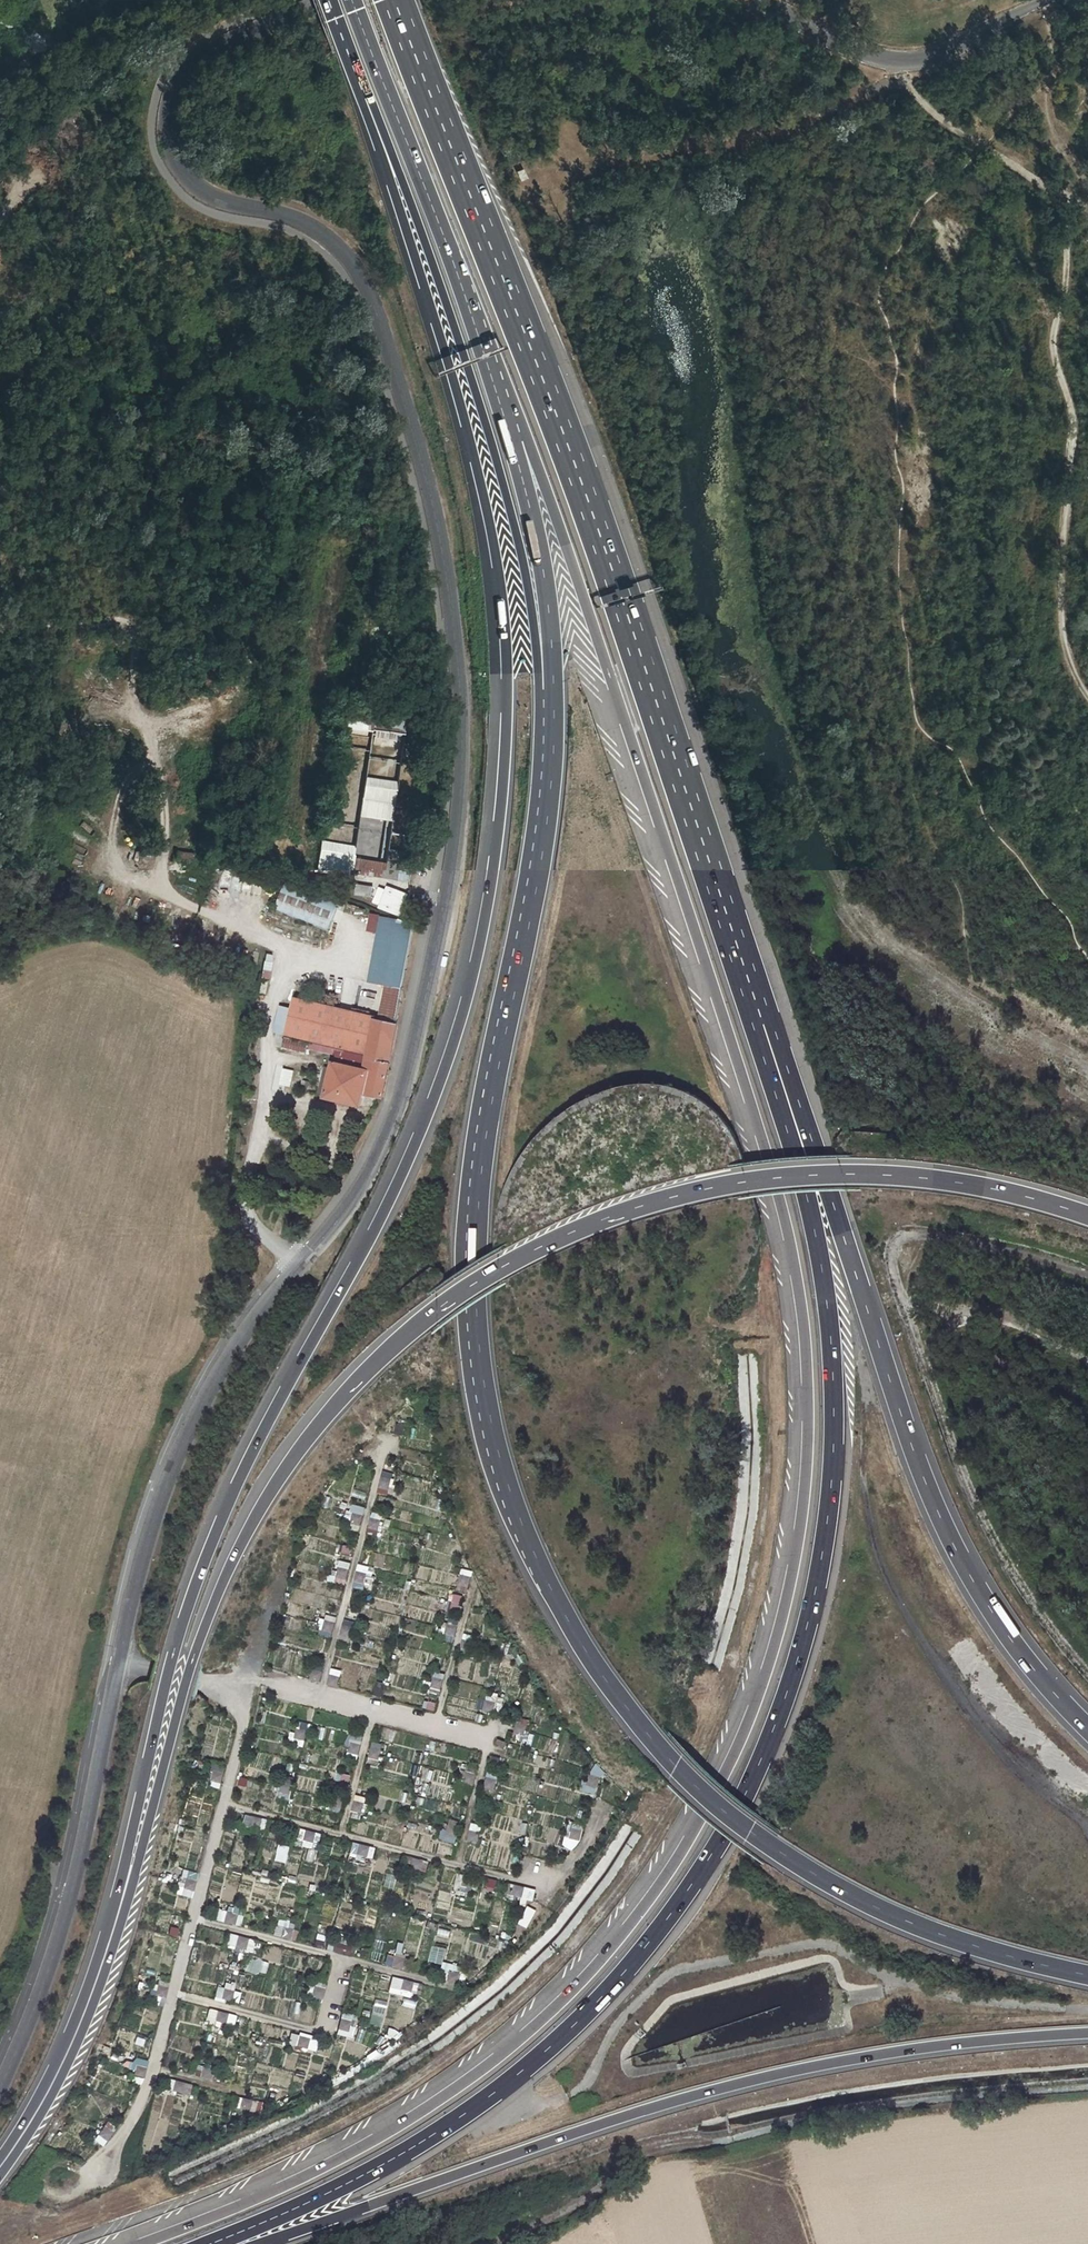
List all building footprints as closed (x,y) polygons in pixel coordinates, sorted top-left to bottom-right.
[(399,784),(366,779),(360,815),(393,820),(399,784)] [(393,820),(360,815),(355,848),(353,861),(385,866),(386,861),(393,820)] [(322,842),(317,870),(350,876),(351,871),(399,879),(402,863),(386,861),(385,866),(353,861),(355,848),(322,842)] [(131,844),(125,849),(136,861),(142,856),(131,844)] [(177,851),(177,858),(193,861),(194,854),(177,851)] [(387,888),(388,881),(374,878),(374,881),(373,886),(386,889),(387,888)] [(286,882),(275,910),(329,931),(340,902),(286,882)] [(393,890),(387,888),(386,889),(381,907),(403,915),(406,908),(389,903),(393,890)] [(410,896),(393,890),(389,903),(406,908),(410,896)] [(85,909),(70,905),(68,911),(83,916),(85,909)] [(97,912),(86,909),(84,916),(95,919),(97,912)] [(397,919),(380,916),(369,983),(385,985),(379,1020),(375,1019),(375,1017),(294,998),(285,1035),(285,1036),(314,1043),(313,1048),(335,1052),(329,1081),(318,1079),(315,1096),(360,1106),(362,1095),(382,1098),(395,1023),(402,988),(413,924),(397,919)] [(291,1008),(280,1005),(273,1033),(285,1035),(291,1008)] [(285,1039),(282,1048),(305,1054),(308,1044),(285,1039)] [(295,1071),(283,1069),(280,1085),(291,1087),(295,1071)] [(300,1079),(298,1089),(307,1091),(309,1080),(300,1079)] [(407,1420),(396,1418),(392,1434),(403,1437),(407,1420)] [(382,1471),(377,1493),(388,1496),(394,1473),(382,1471)] [(354,1507),(349,1528),(359,1531),(365,1509),(354,1507)] [(383,1514),(372,1512),(367,1533),(378,1535),(383,1514)] [(351,1563),(340,1560),(335,1582),(345,1585),(351,1563)] [(368,1568),(358,1565),(353,1587),(363,1589),(368,1568)] [(472,1571),(461,1569),(456,1590),(467,1592),(472,1571)] [(458,1610),(461,1595),(448,1593),(445,1608),(458,1610)] [(326,1613),(321,1635),(331,1638),(337,1616),(326,1613)] [(449,1618),(443,1638),(453,1641),(459,1621),(449,1618)] [(354,1621),(345,1619),(339,1642),(348,1645),(354,1621)] [(464,1633),(459,1654),(469,1657),(475,1636),(464,1633)] [(313,1664),(310,1679),(320,1682),(323,1667),(313,1664)] [(435,1671),(429,1692),(439,1694),(445,1674),(435,1671)] [(340,1676),(330,1674),(327,1684),(338,1687),(340,1676)] [(501,1703),(479,1698),(477,1709),(499,1714),(501,1703)] [(434,1712),(436,1703),(427,1701),(426,1710),(434,1712)] [(529,1720),(518,1717),(512,1739),(523,1741),(529,1720)] [(308,1724),(298,1722),(294,1742),(304,1744),(308,1724)] [(358,1753),(360,1735),(346,1734),(344,1751),(358,1753)] [(494,1749),(504,1750),(506,1741),(495,1740),(494,1749)] [(371,1744),(366,1757),(376,1760),(380,1747),(371,1744)] [(226,1767),(214,1764),(209,1785),(220,1788),(226,1767)] [(477,1768),(467,1765),(461,1787),(472,1790),(477,1768)] [(585,1782),(595,1786),(601,1771),(592,1767),(585,1782)] [(499,1773),(488,1770),(482,1795),(493,1798),(499,1773)] [(347,1784),(349,1776),(335,1772),(333,1780),(347,1784)] [(235,1786),(245,1787),(247,1778),(237,1777),(235,1786)] [(283,1778),(279,1798),(289,1800),(294,1780),(283,1778)] [(346,1792),(335,1789),(330,1809),(340,1812),(346,1792)] [(366,1797),(356,1794),(350,1817),(361,1819),(366,1797)] [(541,1798),(538,1810),(560,1815),(563,1803),(541,1798)] [(266,1819),(245,1814),(242,1824),(264,1829),(266,1819)] [(462,1822),(450,1819),(444,1840),(456,1843),(462,1822)] [(568,1822),(563,1848),(576,1851),(582,1824),(568,1822)] [(601,1881),(631,1827),(623,1822),(592,1875),(601,1881)] [(482,1825),(472,1823),(467,1841),(477,1843),(482,1825)] [(299,1828),(296,1838),(313,1842),(316,1833),(299,1828)] [(625,1862),(642,1833),(634,1829),(617,1857),(625,1862)] [(352,1842),(349,1852),(371,1857),(373,1847),(352,1842)] [(303,1859),(311,1862),(314,1851),(306,1849),(303,1859)] [(428,1861),(406,1856),(403,1865),(425,1872),(428,1861)] [(198,1875),(186,1872),(180,1895),(192,1898),(198,1875)] [(480,1878),(457,1873),(455,1883),(478,1888),(480,1878)] [(495,1888),(496,1880),(487,1878),(485,1886),(495,1888)] [(256,1891),(267,1890),(267,1881),(255,1882),(256,1891)] [(525,1886),(508,1882),(505,1893),(522,1898),(525,1886)] [(243,1915),(221,1909),(218,1920),(239,1926),(243,1915)] [(298,1930),(276,1924),(273,1935),(296,1940),(298,1930)] [(254,1939),(233,1934),(231,1945),(251,1950),(254,1939)] [(321,1946),(323,1935),(315,1934),(313,1944),(321,1946)] [(485,1937),(484,1944),(498,1947),(499,1939),(485,1937)] [(355,1945),(334,1939),(331,1950),(353,1956),(355,1945)] [(410,1960),(392,1955),(389,1965),(408,1970),(410,1960)] [(419,1983),(398,1977),(395,1987),(416,1993),(419,1983)] [(169,1982),(159,1979),(153,2001),(163,2003),(169,1982)] [(326,1982),(315,1980),(311,1996),(322,1998),(326,1982)] [(239,1992),(220,1986),(217,1996),(236,2001),(239,1992)] [(234,2015),(212,2009),(209,2019),(232,2025),(234,2015)] [(352,2014),(342,2011),(336,2034),(347,2037),(352,2014)] [(314,2038),(293,2033),(290,2044),(311,2049),(314,2038)] [(148,2062),(137,2059),(131,2081),(142,2084),(148,2062)] [(220,2065),(192,2059),(189,2073),(216,2080),(220,2065)] [(290,2086),(291,2071),(273,2069),(272,2084),(290,2086)] [(192,2084),(169,2078),(167,2088),(189,2094),(192,2084)] [(236,2096),(234,2107),(256,2111),(258,2101),(236,2096)] [(113,2130),(104,2124),(94,2140),(103,2146),(113,2130)]
